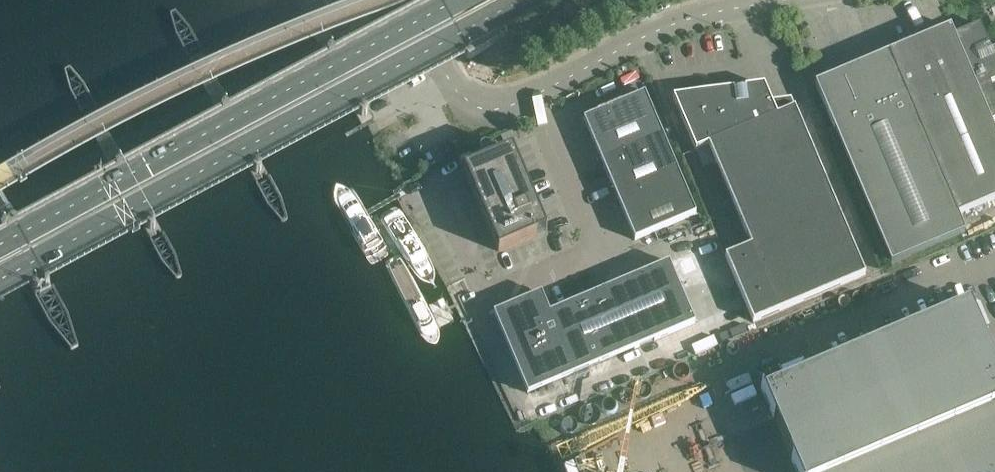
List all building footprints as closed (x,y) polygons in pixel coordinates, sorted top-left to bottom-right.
[(889,53),(815,84),(891,264),(965,233),(961,223),(958,216),(994,200),(994,136),(992,130),(993,130),(991,123),(994,121),(994,97),(990,84),(994,82),(994,60),(990,49),(980,25),(954,36),(950,27),(889,53)] [(673,98),(696,151),(709,146),(751,246),(727,256),(754,323),(866,276),(795,108),(777,115),(764,86),(745,88),(746,92),(735,94),(734,90),(673,98)] [(645,94),(591,117),(594,124),(587,127),(635,241),(697,215),(645,94)] [(698,151),(704,167),(715,162),(709,147),(698,151)] [(547,232),(513,150),(464,170),(499,252),(547,232)] [(0,225),(17,254),(33,285),(35,286),(39,286),(47,281),(49,278),(48,275),(17,216),(15,214),(12,214),(2,219),(0,221),(0,225)] [(532,297),(494,313),(528,395),(696,324),(670,262),(550,313),(545,301),(536,304),(532,297)] [(969,305),(765,392),(799,471),(994,471),(994,368),(969,305)] [(762,369),(769,385),(780,380),(773,364),(762,369)]
